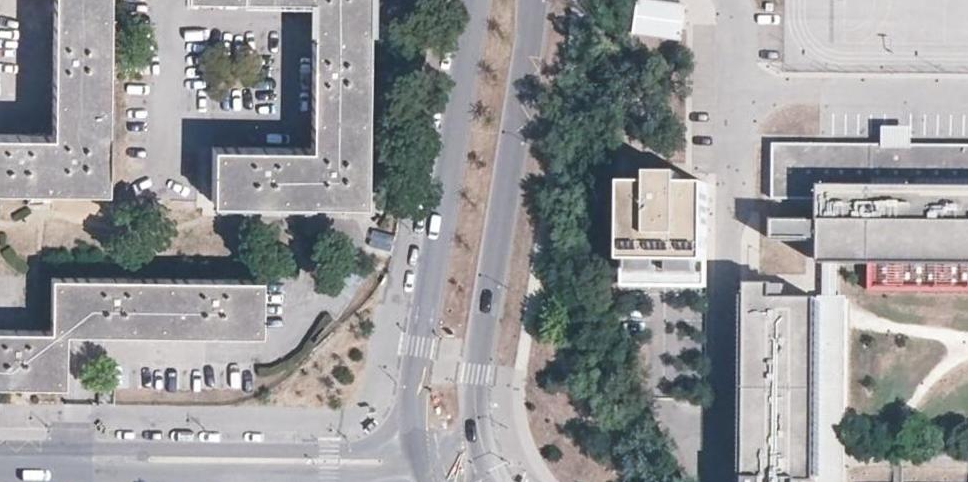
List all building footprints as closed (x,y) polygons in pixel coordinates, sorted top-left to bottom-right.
[(18,188),(55,188),(77,189),(104,190),(106,75),(107,0),(51,0),(49,134),(0,134),(0,188),(18,188)] [(367,0),(310,0),(308,145),(252,145),(210,145),(210,199),(363,201),(367,0)] [(681,42),(686,5),(647,0),(636,0),(631,35),(681,42)] [(773,140),(773,196),(816,197),(817,215),(771,215),(771,231),(818,233),(818,256),(967,256),(967,142),(773,140)] [(658,191),(621,190),(621,286),(707,286),(708,191),(682,191),(682,179),(658,179),(658,191)] [(807,250),(807,278),(817,278),(817,250),(807,250)] [(70,386),(70,333),(266,335),(266,278),(54,276),(53,329),(0,329),(0,386),(70,386)] [(806,370),(807,341),(815,341),(815,312),(815,286),(793,285),(752,285),(751,341),(743,342),(742,398),(741,481),(805,481),(806,461),(806,370)]
